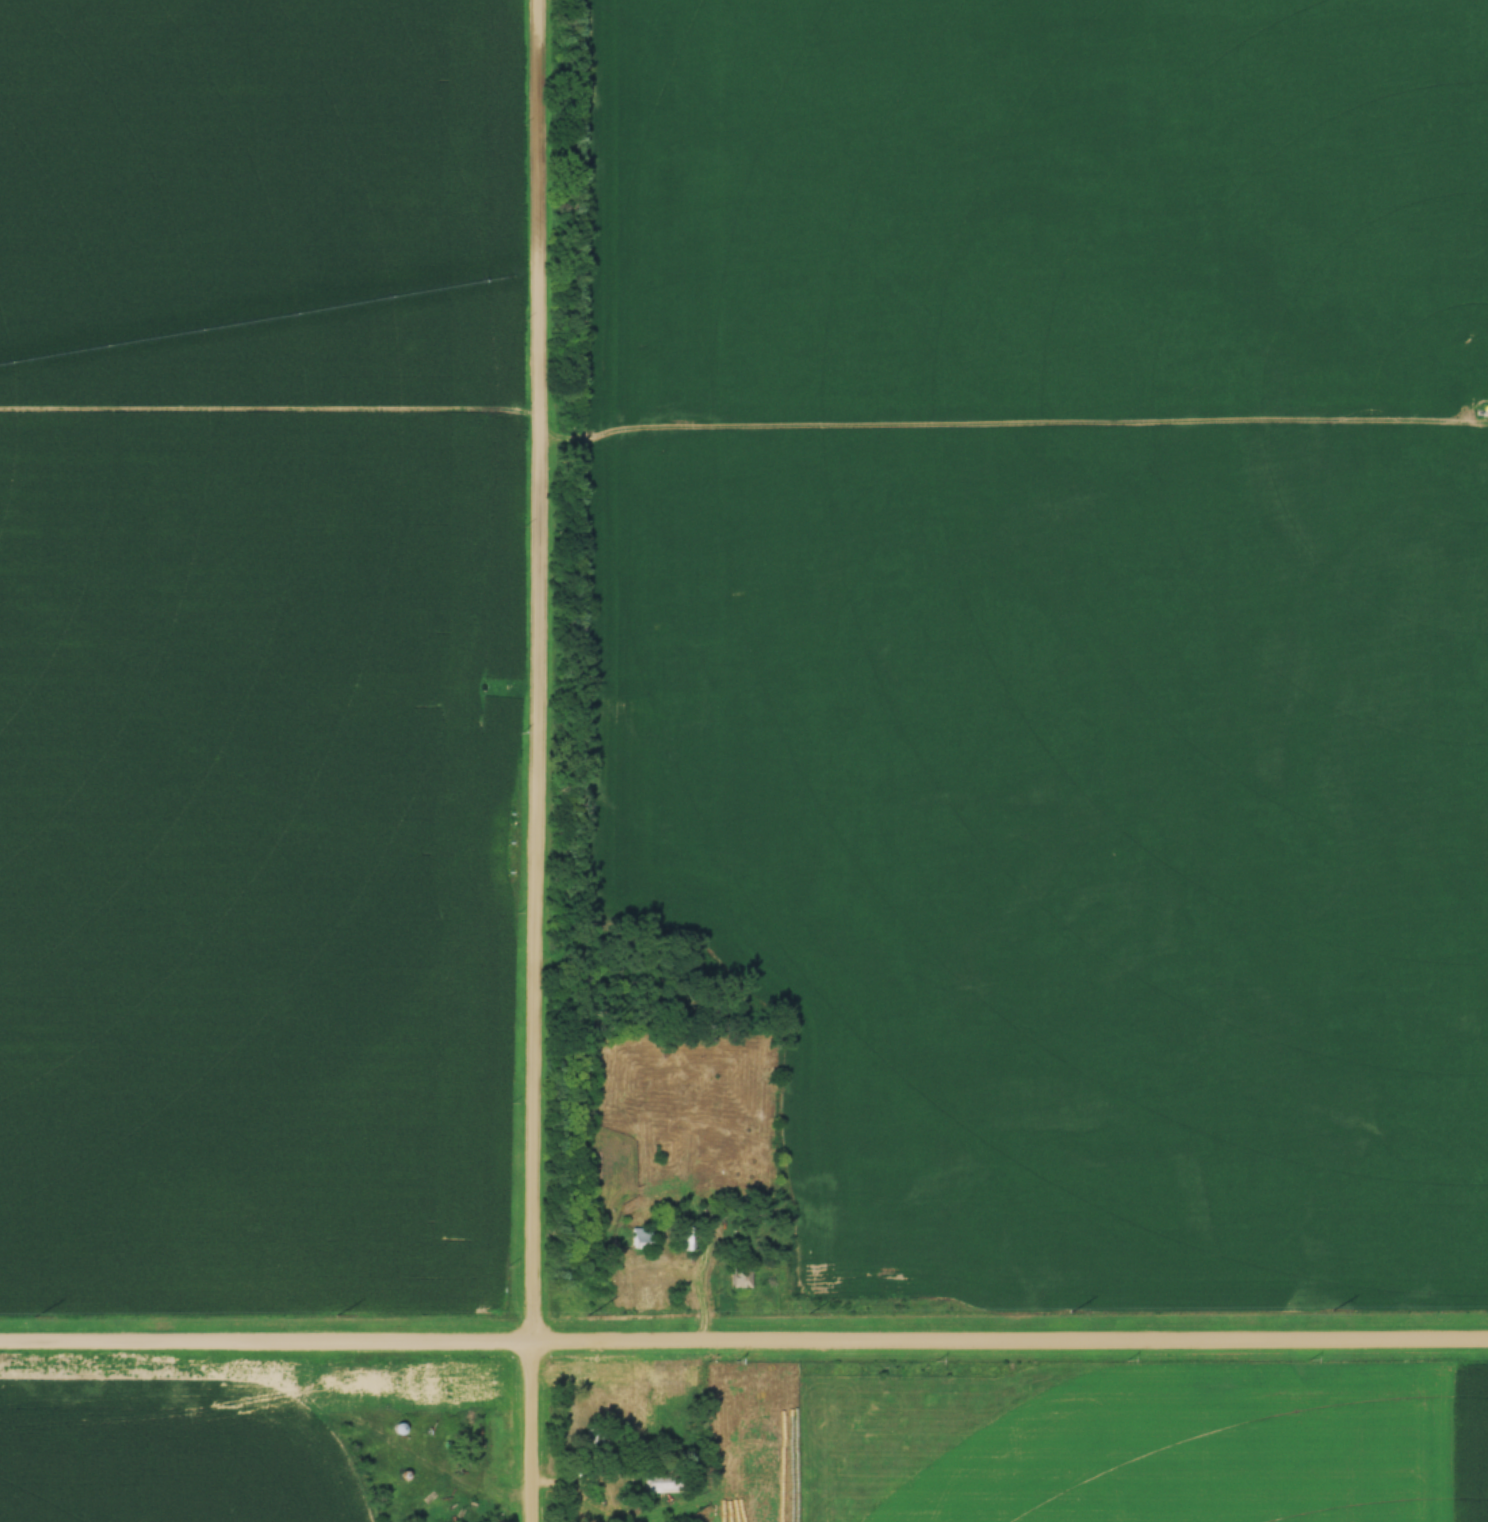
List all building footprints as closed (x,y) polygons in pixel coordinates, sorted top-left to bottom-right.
[(638,1226),(638,1245),(659,1245),(659,1226),(638,1226)] [(695,1247),(695,1234),(684,1234),(684,1247),(695,1247)] [(755,1286),(755,1265),(733,1265),(733,1286),(755,1286)] [(653,1470),(653,1490),(688,1491),(689,1471),(653,1470)]
